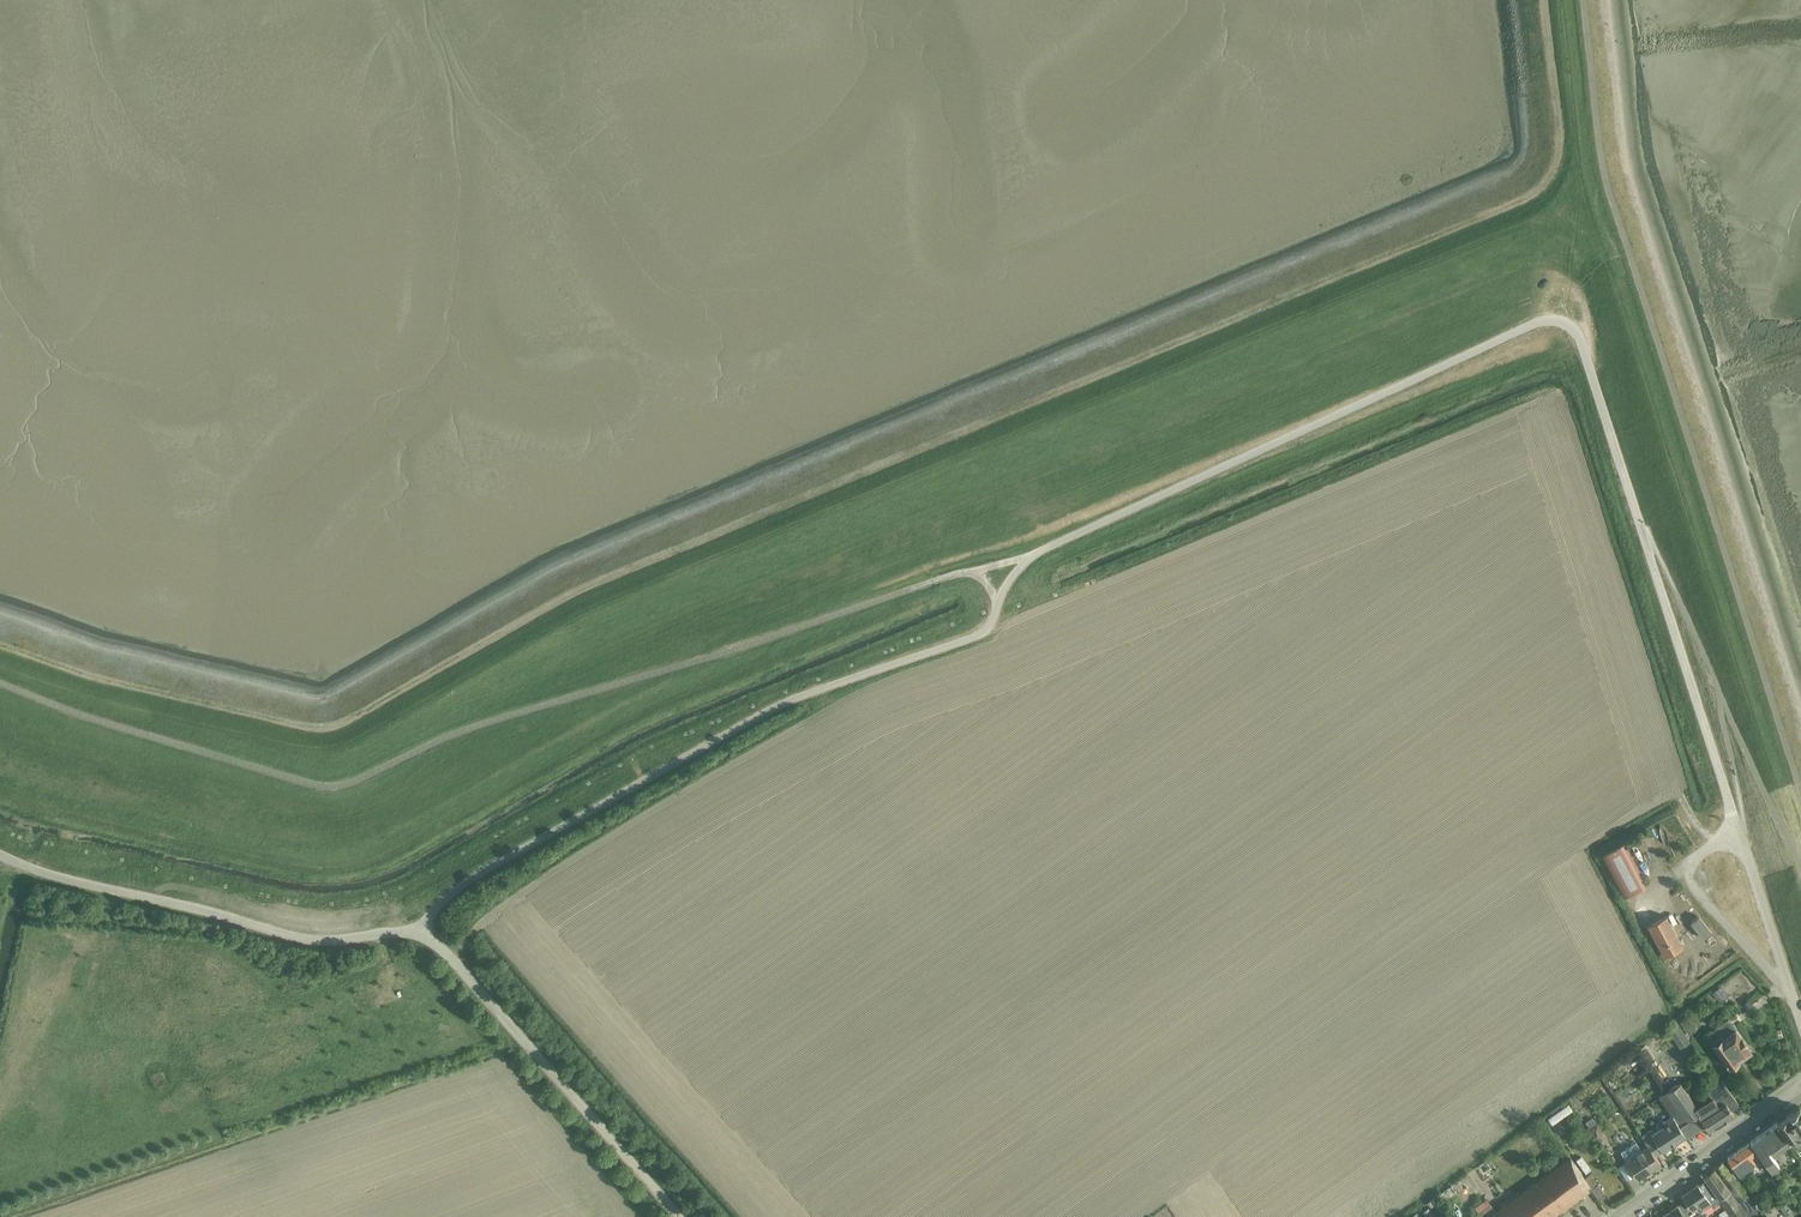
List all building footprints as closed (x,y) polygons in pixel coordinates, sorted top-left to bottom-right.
[(1626,844),(1602,857),(1624,898),(1647,885),(1626,844)] [(1664,955),(1682,945),(1666,915),(1647,924),(1664,955)] [(1686,959),(1681,962),(1688,974),(1693,971),(1686,959)] [(1720,988),(1713,993),(1719,1002),(1726,997),(1720,988)] [(1751,1051),(1728,1019),(1716,1028),(1721,1035),(1712,1042),(1729,1066),(1751,1051)] [(1677,1020),(1667,1027),(1681,1048),(1691,1041),(1677,1020)] [(1691,1024),(1685,1028),(1690,1036),(1696,1032),(1691,1024)] [(1647,1048),(1642,1051),(1648,1061),(1653,1058),(1647,1048)] [(1679,1126),(1686,1136),(1705,1125),(1708,1130),(1733,1115),(1730,1110),(1739,1104),(1722,1081),(1707,1090),(1712,1097),(1697,1107),(1680,1083),(1666,1091),(1687,1121),(1679,1126)] [(1687,1121),(1666,1091),(1659,1096),(1669,1110),(1669,1111),(1672,1115),(1662,1122),(1661,1120),(1656,1123),(1659,1129),(1654,1132),(1652,1129),(1641,1136),(1648,1146),(1655,1157),(1686,1136),(1679,1126),(1687,1121)] [(1568,1103),(1548,1118),(1553,1124),(1573,1110),(1568,1103)] [(1777,1122),(1790,1139),(1796,1134),(1800,1141),(1800,1109),(1799,1106),(1787,1115),(1777,1122)] [(1777,1122),(1750,1141),(1771,1171),(1779,1165),(1774,1159),(1790,1148),(1794,1145),(1790,1139),(1777,1122)] [(1603,1133),(1597,1124),(1591,1129),(1597,1137),(1603,1133)] [(1635,1142),(1620,1152),(1625,1160),(1625,1161),(1638,1179),(1660,1164),(1655,1157),(1648,1146),(1641,1150),(1635,1142)] [(1748,1143),(1727,1157),(1742,1178),(1745,1177),(1746,1176),(1742,1171),(1760,1159),(1748,1143)] [(1472,1216),(1552,1216),(1591,1189),(1592,1188),(1585,1179),(1570,1157),(1562,1163),(1545,1175),(1495,1211),(1490,1204),(1472,1216)] [(1738,1203),(1748,1194),(1747,1194),(1748,1193),(1723,1160),(1713,1167),(1714,1168),(1703,1177),(1705,1180),(1721,1202),(1725,1208),(1728,1211),(1739,1203),(1738,1203)] [(1621,1161),(1615,1164),(1622,1177),(1628,1174),(1621,1161)] [(1591,1175),(1585,1179),(1592,1188),(1591,1189),(1598,1198),(1605,1194),(1598,1184),(1591,1175)] [(1721,1202),(1705,1180),(1698,1184),(1681,1196),(1691,1210),(1696,1207),(1700,1212),(1703,1209),(1711,1203),(1714,1207),(1721,1202)] [(1732,1216),(1762,1216),(1756,1209),(1758,1208),(1748,1194),(1738,1203),(1739,1203),(1728,1211),(1732,1216)] [(1438,1197),(1428,1203),(1430,1208),(1434,1205),(1440,1202),(1438,1197)] [(1440,1202),(1434,1205),(1441,1216),(1447,1213),(1440,1202)] [(1677,1205),(1660,1216),(1686,1216),(1677,1205)] [(1423,1212),(1427,1216),(1435,1216),(1428,1208),(1423,1212)] [(1728,1211),(1725,1208),(1719,1213),(1722,1216),(1732,1216),(1728,1211)]
